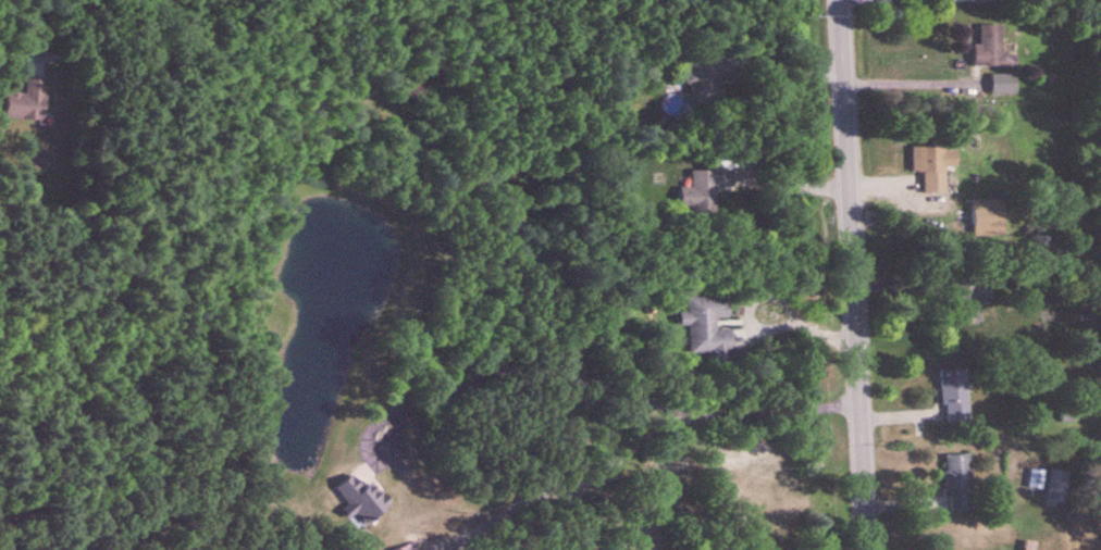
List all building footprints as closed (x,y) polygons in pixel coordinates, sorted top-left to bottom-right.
[(1012,26),(976,25),(974,66),(1010,67),(1012,26)] [(689,56),(689,103),(730,103),(729,56),(689,56)] [(1017,95),(1017,75),(992,75),(992,95),(1017,95)] [(43,122),(47,81),(26,79),(25,95),(6,94),(4,119),(43,122)] [(913,173),(957,173),(957,146),(913,146),(913,173)] [(716,190),(732,190),(732,171),(691,172),(691,188),(680,188),(680,209),(692,209),(692,216),(716,216),(716,190)] [(689,355),(711,354),(711,361),(731,361),(731,330),(717,331),(717,319),(729,318),(729,297),(687,298),(687,314),(680,314),(680,327),(689,327),(689,355)] [(941,371),(944,420),(969,419),(966,369),(941,371)] [(973,512),(971,455),(945,455),(947,513),(973,512)] [(1066,472),(1049,472),(1049,501),(1066,501),(1066,472)] [(373,478),(362,486),(354,475),(335,489),(347,506),(343,509),(358,531),(393,506),(373,478)]
